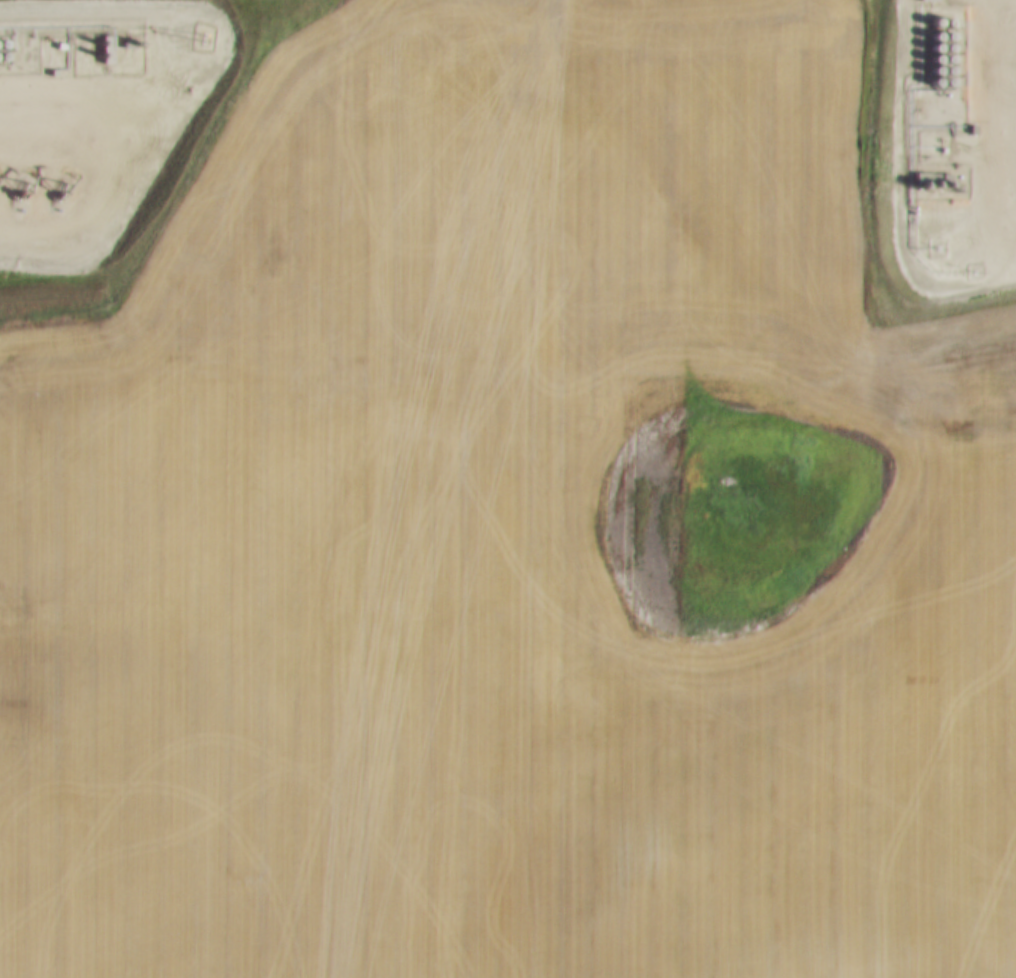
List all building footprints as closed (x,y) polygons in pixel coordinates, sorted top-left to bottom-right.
[(937,23),(936,23),(934,23),(933,23),(932,22),(931,20),(931,19),(931,17),(932,16),(933,15),(935,15),(936,15),(937,15),(938,16),(939,17),(940,18),(940,20),(939,21),(938,22),(937,23)] [(950,23),(948,23),(947,23),(945,23),(944,22),(944,20),(944,19),(944,17),(945,16),(946,15),(947,15),(949,15),(950,15),(951,16),(952,17),(952,18),(952,20),(952,21),(951,22),(950,23)] [(937,38),(935,38),(934,38),(933,37),(932,36),(931,35),(931,33),(931,32),(932,31),(933,30),(935,29),(936,29),(937,30),(938,31),(939,32),(939,33),(939,34),(939,36),(938,37),(937,38)] [(949,37),(948,38),(946,38),(945,37),(944,36),(943,35),(943,33),(944,32),(944,30),(946,30),(947,29),(948,29),(950,30),(951,30),(952,31),(952,33),(952,34),(951,35),(951,37),(949,37)] [(1,45),(0,44),(0,42),(0,39),(1,38),(2,37),(3,37),(5,37),(6,37),(7,38),(8,39),(8,40),(8,42),(8,43),(7,44),(6,45),(4,46),(3,46),(1,45)] [(937,49),(936,49),(934,49),(933,48),(932,47),(931,46),(931,44),(931,43),(932,42),(933,41),(935,40),(936,40),(937,41),(938,42),(939,43),(940,44),(940,45),(939,47),(938,48),(937,49)] [(949,49),(948,49),(946,49),(945,48),(944,47),(943,46),(943,45),(943,43),(944,42),(945,41),(947,41),(948,41),(949,41),(950,42),(951,43),(952,44),(952,46),(951,47),(950,48),(949,49)] [(1,57),(0,56),(0,55),(0,52),(1,51),(2,50),(3,49),(5,49),(6,50),(7,51),(8,52),(8,53),(8,54),(8,56),(7,57),(6,58),(4,58),(3,58),(1,57)] [(936,60),(935,60),(933,60),(932,60),(931,59),(930,57),(930,56),(931,54),(931,53),(933,52),(934,52),(935,52),(937,52),(938,53),(938,54),(939,55),(939,57),(938,58),(938,59),(936,60)] [(949,60),(948,61),(946,61),(945,60),(944,59),(943,58),(943,56),(943,55),(944,53),(945,53),(947,52),(948,52),(949,53),(950,53),(951,54),(952,56),(952,57),(951,58),(950,60),(949,60)] [(937,72),(936,72),(934,72),(933,71),(932,70),(931,69),(931,67),(931,66),(932,65),(933,64),(935,63),(936,63),(937,64),(938,65),(939,66),(940,67),(940,68),(939,70),(938,71),(937,72)] [(949,72),(948,72),(946,72),(945,71),(944,70),(943,69),(943,67),(943,66),(944,65),(945,64),(947,63),(948,63),(949,64),(950,65),(951,66),(952,67),(952,68),(951,70),(950,71),(949,72)] [(936,83),(934,83),(933,83),(931,82),(930,81),(930,80),(930,78),(930,77),(931,76),(932,75),(933,74),(935,74),(936,75),(937,76),(938,77),(938,78),(938,79),(938,81),(937,82),(936,83)] [(949,83),(947,84),(946,84),(944,83),(943,82),(943,81),(943,79),(943,78),(944,76),(945,76),(946,75),(948,75),(949,76),(950,76),(951,77),(951,79),(951,80),(951,81),(950,83),(949,83)]
